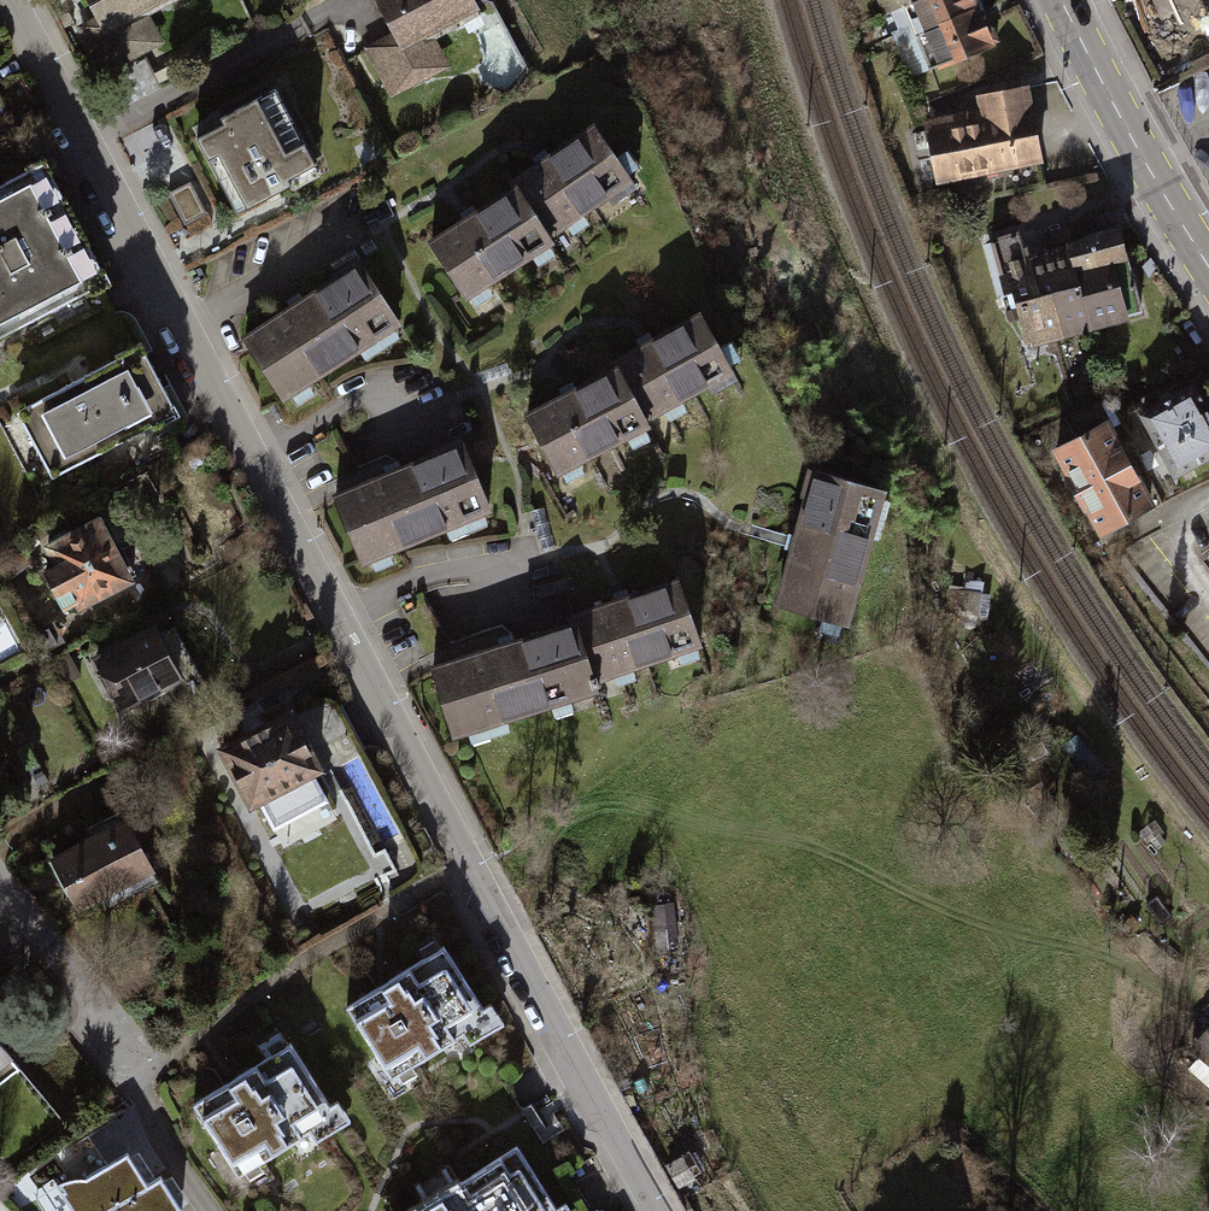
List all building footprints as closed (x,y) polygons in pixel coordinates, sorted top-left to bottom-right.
[(134,36),(140,33),(141,28),(134,14),(161,0),(90,0),(104,28),(112,24),(122,42),(134,36)] [(416,60),(423,56),(425,47),(420,37),(456,17),(460,24),(480,13),(472,0),(374,0),(393,34),(409,63),(416,60)] [(982,9),(979,0),(917,0),(904,5),(917,36),(982,9)] [(982,9),(917,36),(929,66),(995,39),(982,9)] [(112,24),(104,28),(86,37),(103,70),(141,50),(134,36),(122,42),(112,24)] [(409,63),(393,34),(369,47),(388,81),(408,71),(414,82),(425,76),(416,60),(409,63)] [(287,184),(283,178),(310,164),(270,88),(215,116),(220,125),(193,138),(232,213),(287,184)] [(982,119),(929,128),(938,179),(956,176),(960,200),(1041,186),(1024,88),(977,96),(982,119)] [(514,189),(546,236),(609,193),(614,200),(635,185),(595,127),(510,184),(514,189)] [(0,185),(0,336),(96,286),(35,167),(0,185)] [(185,181),(164,192),(181,224),(202,213),(185,181)] [(546,236),(514,189),(431,245),(466,296),(549,241),(546,236)] [(1071,270),(1126,256),(1116,233),(1065,246),(1071,270)] [(1056,335),(1028,258),(1019,256),(1013,237),(990,243),(1005,295),(1012,292),(1027,344),(1056,335)] [(1071,270),(1065,246),(1028,258),(1056,335),(1091,326),(1071,270)] [(1126,256),(1071,270),(1091,326),(1140,312),(1126,256)] [(338,278),(245,339),(282,396),(397,321),(356,259),(335,273),(338,278)] [(614,368),(642,419),(710,382),(712,387),(733,376),(700,315),(611,363),(614,368)] [(133,352),(26,407),(59,471),(166,416),(133,352)] [(642,419),(614,368),(527,415),(558,471),(645,424),(642,419)] [(1144,413),(1175,473),(1208,455),(1208,417),(1194,387),(1144,413)] [(1104,423),(1057,449),(1072,476),(1067,479),(1082,507),(1086,504),(1102,532),(1150,506),(1104,423)] [(437,454),(335,497),(362,561),(489,507),(463,447),(459,437),(434,448),(437,454)] [(883,490),(809,469),(802,495),(811,498),(780,605),(844,624),(883,490)] [(48,547),(57,565),(46,571),(64,604),(76,597),(78,602),(130,575),(101,519),(48,547)] [(0,553),(0,562),(9,578),(21,572),(16,563),(21,560),(13,547),(0,553)] [(984,580),(967,577),(965,587),(947,584),(942,616),(961,619),(961,624),(965,625),(967,626),(968,631),(975,632),(977,617),(988,618),(991,594),(982,592),(984,580)] [(572,623),(593,687),(600,684),(596,675),(697,642),(677,582),(570,617),(572,623)] [(593,687),(572,623),(433,669),(454,733),(593,687)] [(146,632),(95,657),(117,704),(138,694),(151,699),(183,682),(186,690),(201,683),(174,625),(157,633),(154,629),(146,632)] [(69,653),(57,659),(68,680),(80,674),(69,653)] [(254,730),(222,746),(252,804),(260,799),(274,827),(324,802),(309,772),(317,768),(288,712),(254,730)] [(92,838),(53,860),(78,906),(99,895),(105,906),(146,884),(148,889),(159,883),(137,841),(153,832),(136,800),(86,827),(92,838)] [(384,983),(346,1006),(391,1078),(489,1016),(445,945),(384,983)] [(1208,1027),(1189,1050),(1198,1057),(1208,1067),(1208,1028),(1208,1027)] [(232,1080),(193,1105),(237,1175),(334,1114),(290,1044),(232,1080)] [(19,1068),(0,1045),(0,1083),(19,1068)] [(1198,1057),(1187,1069),(1208,1089),(1208,1067),(1198,1057)] [(414,1210),(558,1210),(518,1147),(469,1177),(414,1210)] [(59,1183),(64,1191),(61,1193),(72,1210),(105,1210),(148,1185),(127,1151),(85,1177),(77,1176),(66,1179),(59,1183)] [(680,1160),(667,1167),(677,1186),(690,1179),(680,1160)] [(182,1208),(162,1176),(148,1185),(105,1210),(177,1210),(182,1208)]
